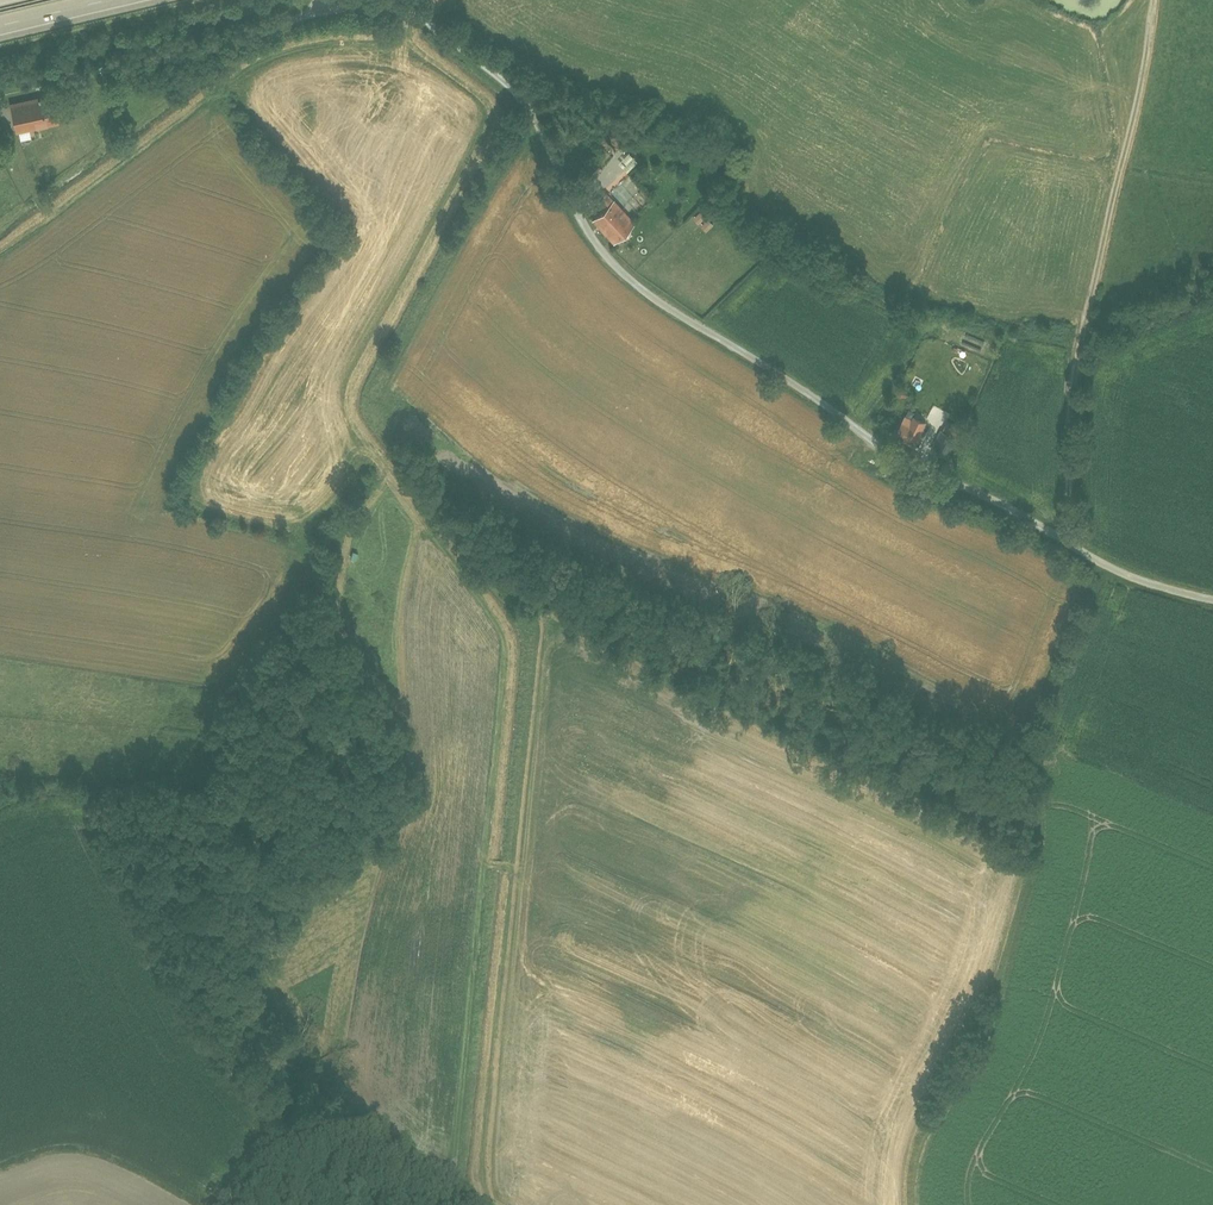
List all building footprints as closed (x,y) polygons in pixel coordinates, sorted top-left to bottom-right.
[(12,105),(17,135),(61,127),(56,103),(39,106),(38,100),(12,105)] [(626,190),(635,185),(630,178),(622,183),(626,190)] [(620,195),(598,215),(622,240),(640,222),(627,208),(629,205),(620,195)] [(927,424),(907,414),(895,437),(905,441),(903,444),(915,449),(927,424)] [(942,431),(936,448),(955,453),(960,437),(942,431)]
